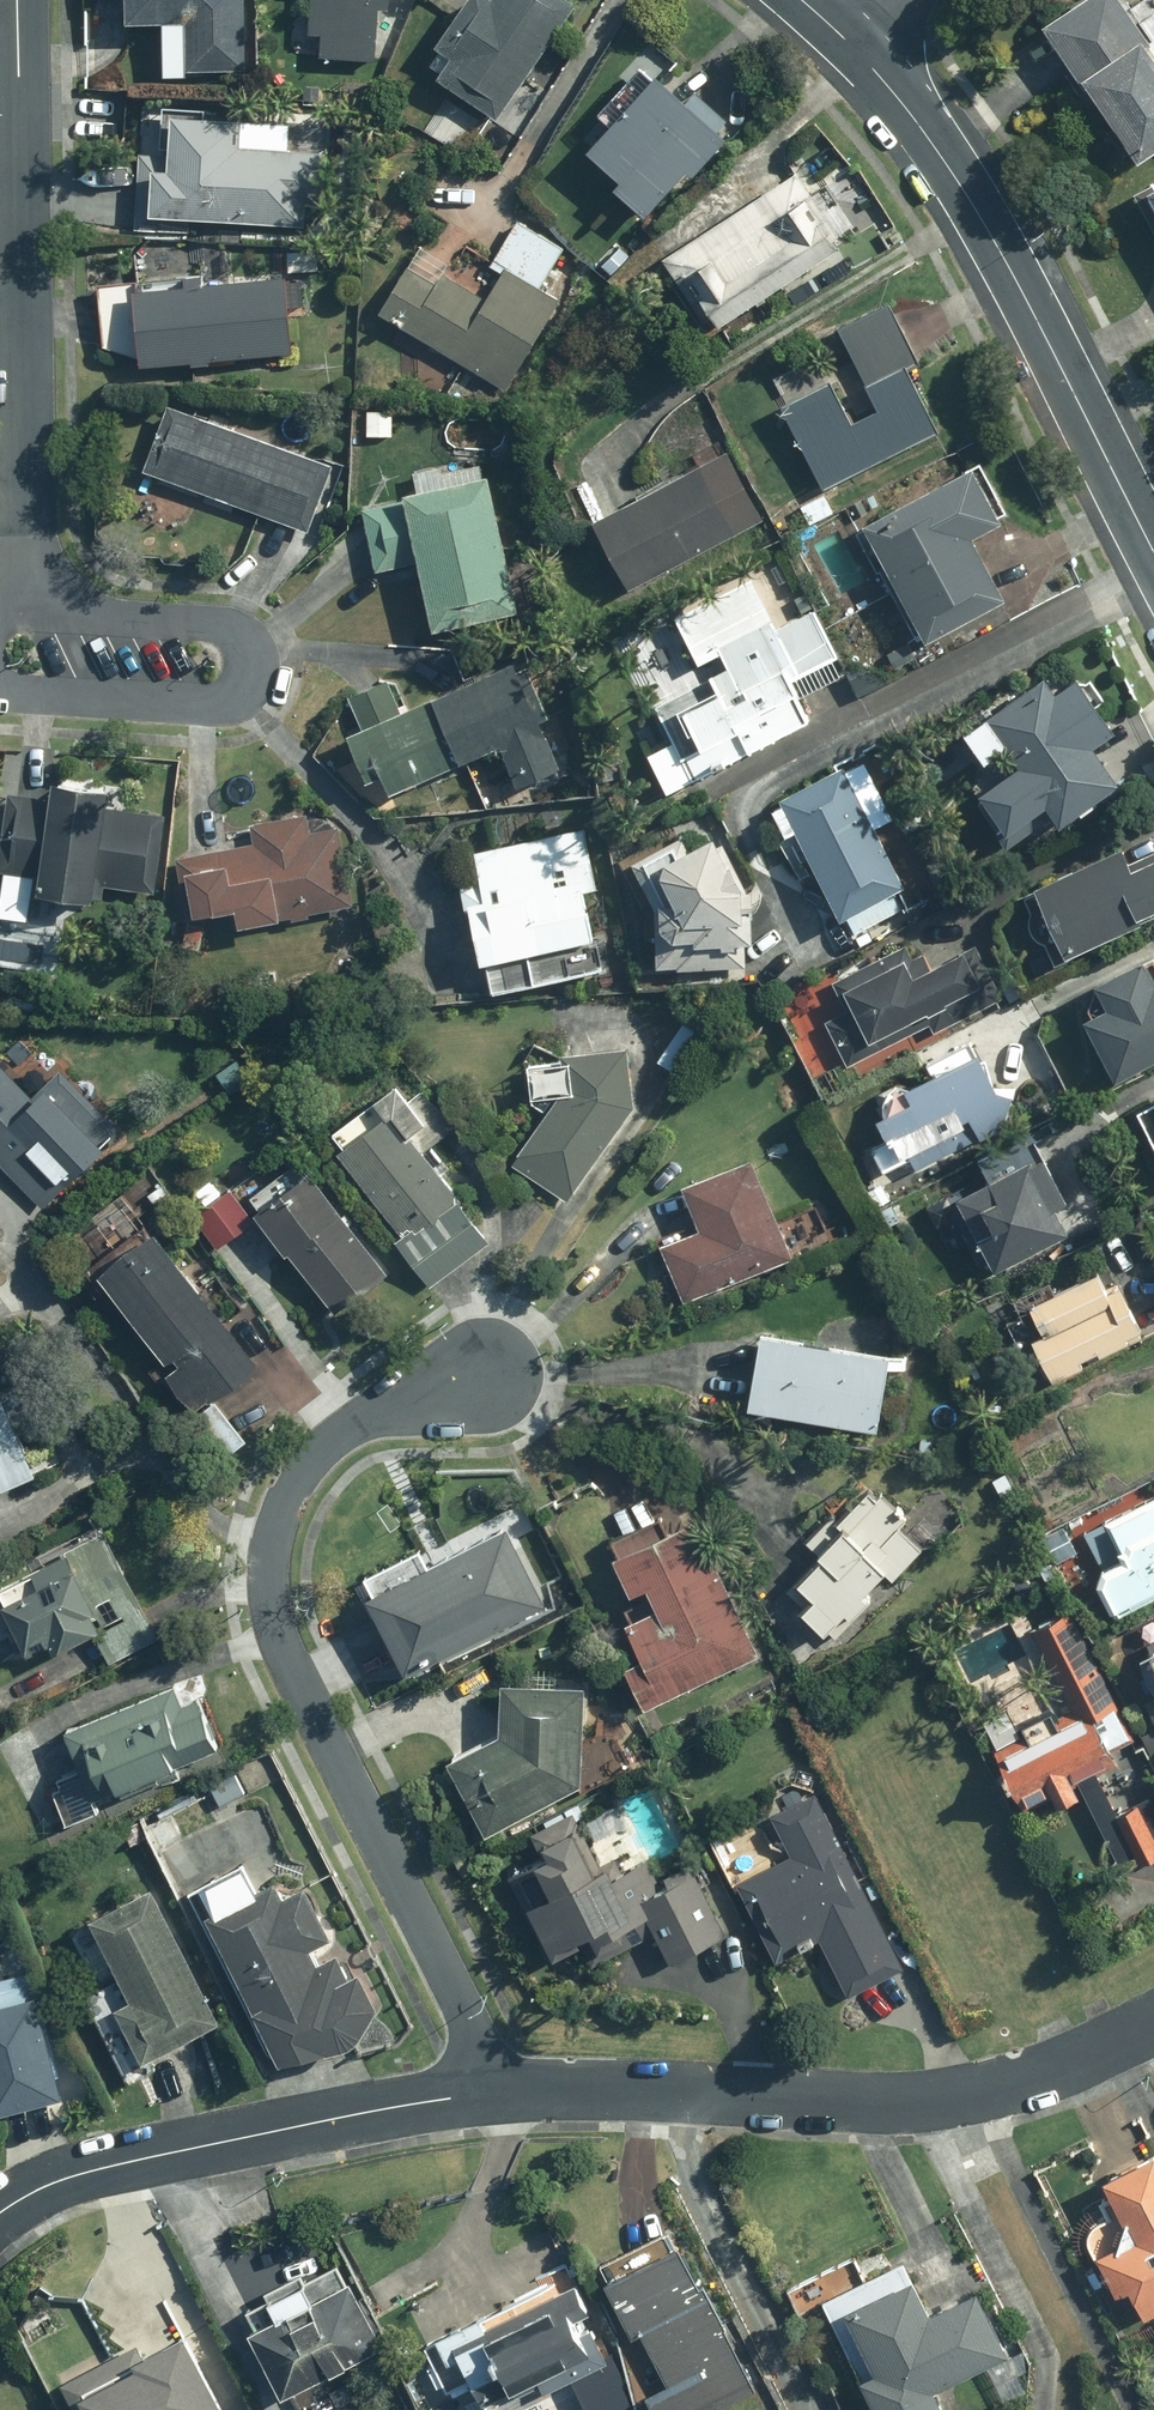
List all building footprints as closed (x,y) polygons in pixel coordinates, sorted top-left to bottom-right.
[(246,0),(127,0),(126,23),(181,26),(178,71),(242,75),(246,0)] [(307,62),(376,64),(377,10),(391,10),(392,0),(308,0),(307,62)] [(563,0),(467,0),(433,48),(446,57),(433,75),(495,119),(574,8),(563,0)] [(1118,0),(1082,0),(1039,33),(1144,172),(1153,164),(1153,47),(1118,0)] [(690,180),(724,142),(715,135),(726,123),(713,111),(702,123),(640,67),(596,115),(607,125),(584,151),(618,182),(613,188),(648,218),(686,176),(690,180)] [(207,108),(140,105),(134,233),(170,235),(171,221),(305,227),(306,205),(318,206),(322,131),(242,127),(242,119),(206,118),(207,108)] [(661,257),(707,332),(839,251),(809,203),(812,202),(796,175),(661,257)] [(415,246),(376,311),(507,389),(560,301),(541,289),(566,249),(520,221),(481,286),(415,246)] [(133,358),(134,371),(291,358),(285,278),(177,287),(176,276),(96,283),(103,360),(133,358)] [(832,383),(780,409),(823,496),(938,439),(905,371),(918,364),(890,306),(839,332),(878,409),(852,422),(832,383)] [(164,404),(139,472),(307,533),(332,465),(164,404)] [(392,436),(393,410),(363,409),(362,435),(392,436)] [(762,524),(721,449),(589,522),(627,592),(762,524)] [(433,635),(516,617),(481,456),(413,471),(419,499),(360,512),(374,577),(419,568),(433,635)] [(969,468),(855,529),(920,649),(1004,604),(970,539),(999,524),(969,468)] [(777,631),(750,577),(671,617),(697,668),(719,657),(740,697),(728,703),(715,676),(652,708),(670,744),(646,757),(665,794),(810,720),(790,680),(836,657),(814,613),(777,631)] [(389,796),(498,750),(513,787),(560,768),(517,666),(402,715),(386,679),(344,697),(358,730),(348,734),(368,782),(381,777),(389,796)] [(1114,784),(1090,750),(1112,735),(1072,678),(1053,691),(1047,681),(964,739),(983,766),(1008,749),(1023,771),(981,800),(1006,835),(1041,811),(1052,827),(1114,784)] [(770,813),(782,837),(793,832),(839,925),(854,917),(861,932),(901,912),(894,898),(906,892),(868,815),(883,807),(861,761),(778,801),(781,808),(770,813)] [(5,793),(0,845),(0,877),(38,880),(36,900),(93,905),(94,890),(157,895),(165,811),(103,805),(104,789),(51,784),(50,797),(5,793)] [(249,824),(252,844),(174,858),(185,922),(232,914),(236,932),(353,911),(338,830),(331,831),(327,810),(249,824)] [(478,883),(460,887),(483,992),(603,965),(586,891),(599,888),(586,828),(472,853),(478,883)] [(627,865),(655,914),(653,983),(744,986),(747,888),(718,837),(695,850),(686,832),(627,865)] [(1034,950),(1044,945),(1054,966),(1142,928),(1138,919),(1153,912),(1153,861),(1133,871),(1121,844),(1017,889),(1028,914),(1020,917),(1034,950)] [(878,1050),(873,1039),(979,985),(964,954),(936,968),(928,951),(910,960),(902,945),(845,974),(851,984),(836,992),(845,1010),(817,1024),(840,1069),(878,1050)] [(1139,959),(1065,998),(1110,1085),(1153,1062),(1153,987),(1139,959)] [(932,1079),(909,1090),(895,1084),(881,1090),(878,1121),(888,1142),(855,1157),(874,1197),(1016,1131),(976,1042),(926,1065),(932,1079)] [(566,1202),(632,1105),(628,1051),(560,1054),(559,1065),(529,1063),(526,1108),(551,1109),(512,1165),(566,1202)] [(0,1066),(0,1163),(45,1207),(120,1129),(59,1071),(33,1098),(0,1066)] [(491,1247),(424,1155),(455,1133),(423,1090),(408,1101),(399,1089),(329,1140),(400,1238),(394,1243),(429,1292),(491,1247)] [(1133,1114),(1153,1148),(1153,1101),(1133,1114)] [(988,1178),(951,1200),(996,1277),(1071,1233),(1056,1207),(1065,1203),(1030,1143),(983,1170),(988,1178)] [(392,1277),(296,1159),(242,1203),(339,1321),(392,1277)] [(792,1264),(752,1163),(680,1192),(694,1228),(660,1241),(686,1306),(792,1264)] [(254,1225),(231,1190),(190,1216),(213,1252),(254,1225)] [(261,1371),(154,1232),(88,1283),(188,1411),(173,1423),(217,1478),(251,1451),(216,1406),(261,1371)] [(1106,1290),(1095,1271),(1026,1312),(1040,1336),(1029,1342),(1053,1384),(1141,1332),(1114,1285),(1106,1290)] [(889,1354),(758,1333),(745,1412),(876,1433),(889,1354)] [(0,1398),(0,1489),(35,1472),(0,1398)] [(908,1518),(874,1489),(783,1595),(801,1611),(790,1624),(817,1648),(843,1618),(849,1624),(867,1602),(860,1596),(881,1571),(891,1580),(921,1545),(900,1527),(908,1518)] [(1153,1595),(1153,1499),(1103,1522),(1110,1537),(1089,1546),(1103,1576),(1095,1579),(1112,1615),(1153,1595)] [(757,1662),(694,1520),(664,1533),(660,1522),(609,1545),(615,1557),(611,1559),(637,1618),(619,1626),(633,1658),(618,1665),(639,1714),(757,1662)] [(100,1527),(0,1581),(0,1614),(22,1654),(41,1644),(51,1661),(80,1645),(94,1672),(159,1638),(100,1527)] [(405,1678),(541,1606),(501,1530),(431,1567),(421,1548),(355,1583),(405,1678)] [(1070,1607),(1030,1628),(1068,1702),(1020,1727),(1024,1735),(981,1757),(1011,1816),(1051,1795),(1060,1814),(1083,1803),(1076,1787),(1091,1780),(1139,1875),(1153,1867),(1153,1772),(1070,1607)] [(1138,1650),(1153,1683),(1153,1643),(1138,1650)] [(499,1687),(497,1735),(444,1769),(487,1836),(579,1790),(582,1689),(499,1687)] [(180,1706),(173,1690),(65,1734),(80,1771),(48,1784),(65,1826),(101,1811),(97,1800),(221,1749),(199,1698),(180,1706)] [(1144,1700),(1153,1721),(1153,1695),(1144,1700)] [(903,1974),(817,1798),(767,1822),(784,1857),(734,1881),(776,1968),(820,1947),(847,2001),(903,1974)] [(600,1862),(576,1813),(527,1837),(538,1860),(504,1877),(544,1957),(601,1929),(606,1939),(646,1919),(669,1966),(730,1936),(693,1863),(657,1881),(648,1861),(615,1878),(606,1859),(600,1862)] [(200,1877),(172,1818),(144,1831),(172,1890),(200,1877)] [(241,1868),(186,1891),(266,2059),(269,2061),(273,2062),(277,2063),(280,2064),(284,2065),(288,2065),(292,2066),(295,2066),(299,2066),(303,2066),(307,2065),(310,2065),(314,2064),(318,2063),(321,2062),(325,2061),(329,2060),(332,2058),(336,2057),(339,2055),(342,2053),(345,2051),(348,2048),(351,2046),(354,2043),(357,2041),(359,2038),(362,2035),(364,2032),(366,2029),(368,2026),(370,2022),(372,2019),(373,2016),(375,2012),(360,1977),(349,1981),(337,1955),(318,1963),(313,1952),(331,1944),(306,1886),(281,1896),(277,1885),(252,1895),(241,1868)] [(147,1890),(86,1923),(127,1998),(109,2008),(140,2066),(218,2025),(147,1890)] [(34,1970),(0,1977),(0,2113),(61,2100),(34,1970)] [(1153,2150),(1096,2178),(1114,2214),(1085,2229),(1127,2316),(1153,2303),(1153,2151),(1153,2150)] [(670,2229),(594,2270),(656,2386),(643,2393),(652,2409),(717,2409),(755,2390),(670,2229)] [(818,2305),(868,2409),(943,2409),(934,2391),(1010,2355),(976,2285),(923,2311),(901,2265),(865,2282),(854,2258),(821,2274),(833,2298),(818,2305)] [(274,2395),(377,2345),(336,2263),(300,2281),(298,2276),(261,2294),(264,2300),(234,2314),(274,2395)] [(572,2279),(430,2347),(457,2397),(497,2377),(509,2401),(541,2384),(547,2397),(576,2384),(587,2406),(579,2409),(631,2409),(618,2356),(601,2361),(594,2335),(584,2337),(572,2313),(586,2307),(572,2279)] [(59,2385),(70,2409),(222,2409),(187,2333),(138,2356),(136,2349),(59,2385)]
